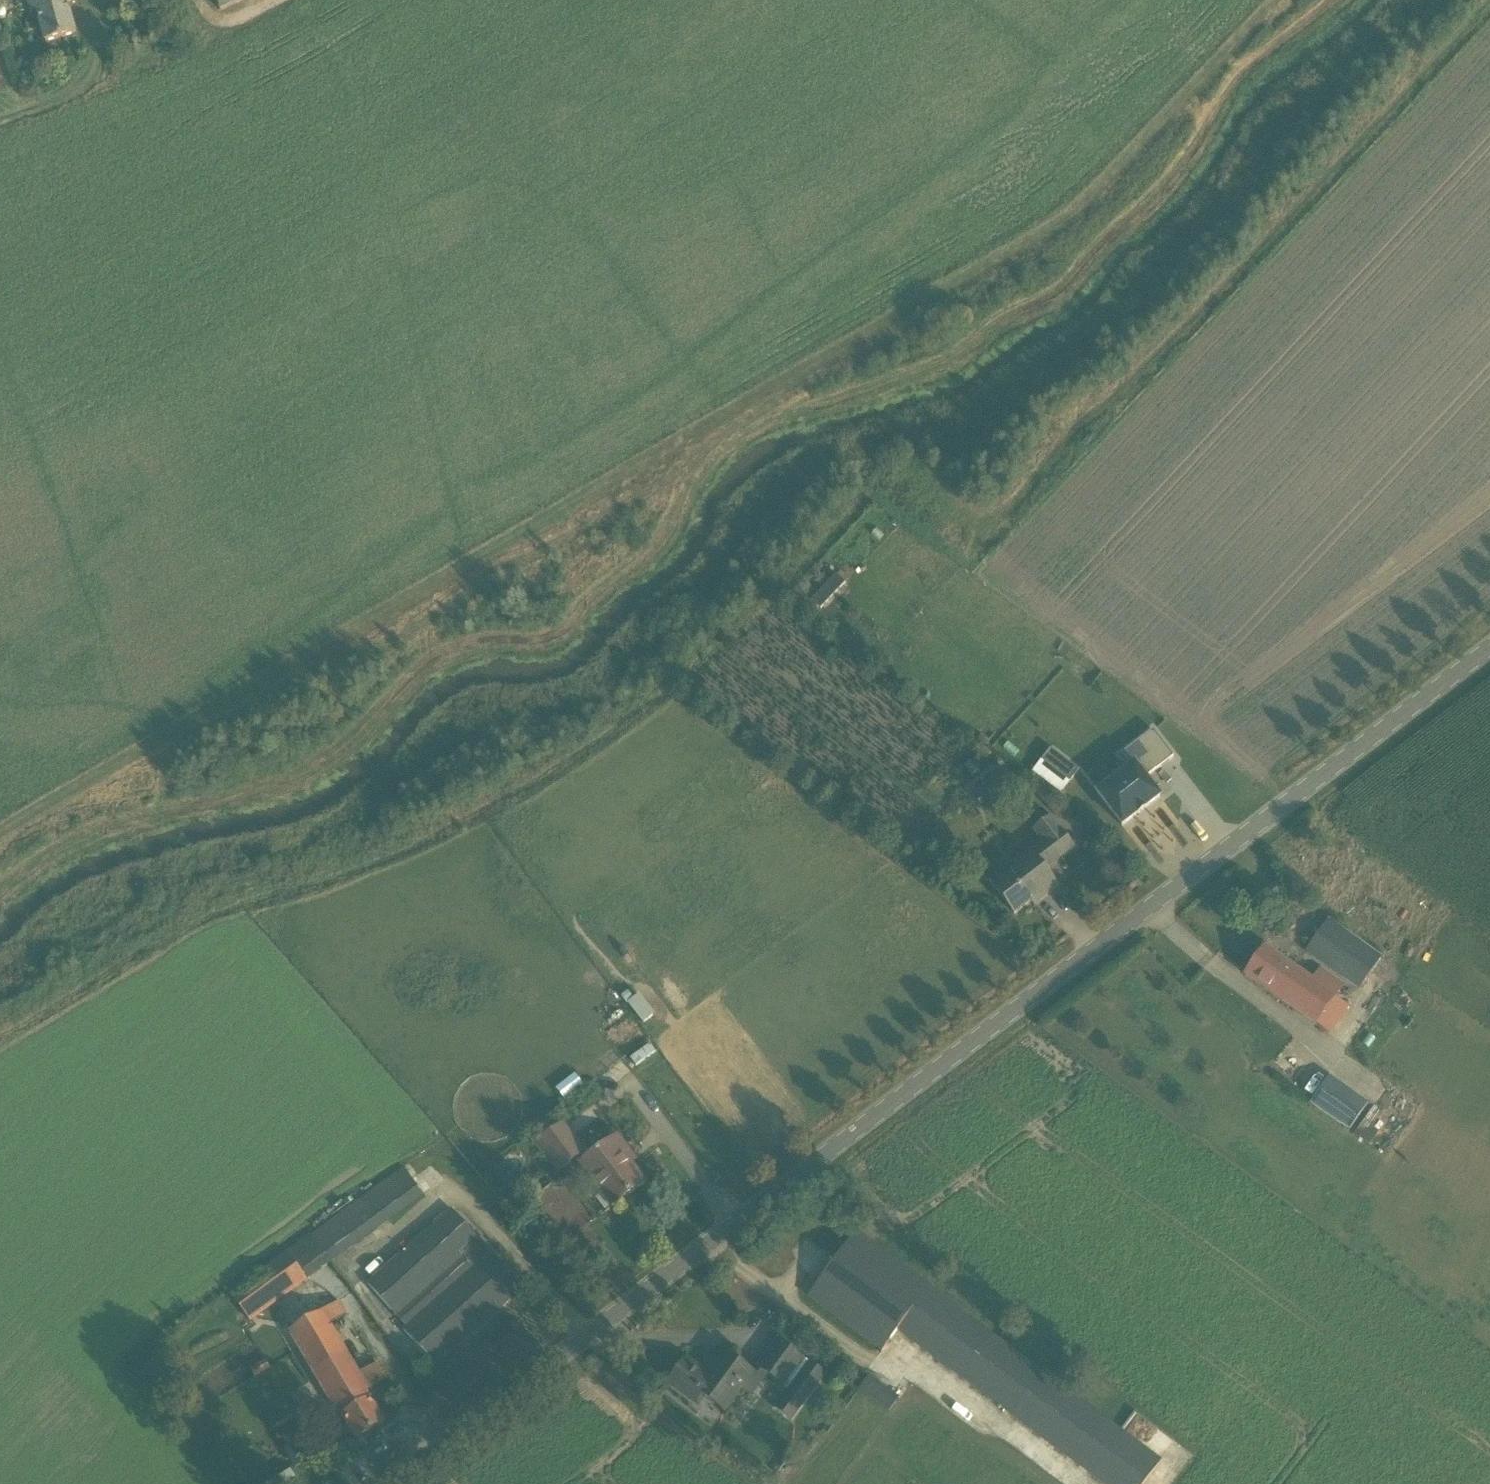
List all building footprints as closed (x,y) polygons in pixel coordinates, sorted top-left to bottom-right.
[(31,13),(36,12),(45,43),(75,34),(66,3),(72,2),(71,0),(28,0),(31,13)] [(135,11),(158,5),(157,0),(132,0),(135,11)] [(221,11),(242,0),(215,0),(221,11)] [(1071,782),(1081,769),(1052,746),(1042,759),(1071,782)] [(1122,826),(1137,815),(1146,808),(1160,797),(1135,764),(1097,794),(1122,826)] [(1020,784),(1005,766),(971,794),(986,811),(1020,784)] [(994,887),(1014,914),(1038,896),(1041,900),(1058,887),(1044,869),(1073,847),(1051,818),(1035,830),(1045,844),(1032,854),(1031,853),(1018,863),(1021,867),(994,887)] [(1268,904),(1282,893),(1275,885),(1261,896),(1268,904)] [(1382,958),(1352,937),(1328,920),(1306,951),(1360,990),(1382,958)] [(1314,982),(1265,947),(1245,975),(1316,1025),(1329,1034),(1348,1006),(1346,1005),(1355,993),(1322,970),(1314,982)] [(643,1022),(653,1016),(641,995),(631,1001),(643,1022)] [(1351,1131),(1370,1102),(1330,1075),(1311,1103),(1351,1131)] [(576,1159),(613,1208),(646,1183),(624,1154),(629,1151),(618,1136),(589,1157),(565,1124),(537,1145),(558,1172),(576,1159)] [(331,1261),(423,1194),(404,1168),(369,1193),(375,1201),(367,1206),(360,1197),(311,1233),(331,1261)] [(368,1285),(407,1328),(404,1330),(436,1366),(522,1289),(452,1210),(368,1285)] [(331,1261),(311,1233),(229,1293),(249,1320),(306,1278),(307,1279),(331,1261)] [(810,1297),(883,1351),(897,1331),(1103,1483),(1145,1483),(1162,1461),(857,1233),(810,1297)] [(366,1392),(386,1380),(364,1342),(339,1302),(289,1332),(334,1406),(336,1405),(357,1439),(384,1423),(366,1392)] [(805,1358),(778,1339),(754,1372),(727,1351),(709,1376),(687,1360),(669,1384),(698,1406),(705,1397),(725,1412),(743,1388),(751,1394),(767,1373),(784,1386),(805,1358)] [(792,1421),(821,1381),(826,1374),(809,1361),(775,1408),(792,1421)] [(886,1411),(898,1399),(872,1373),(860,1385),(886,1411)]
